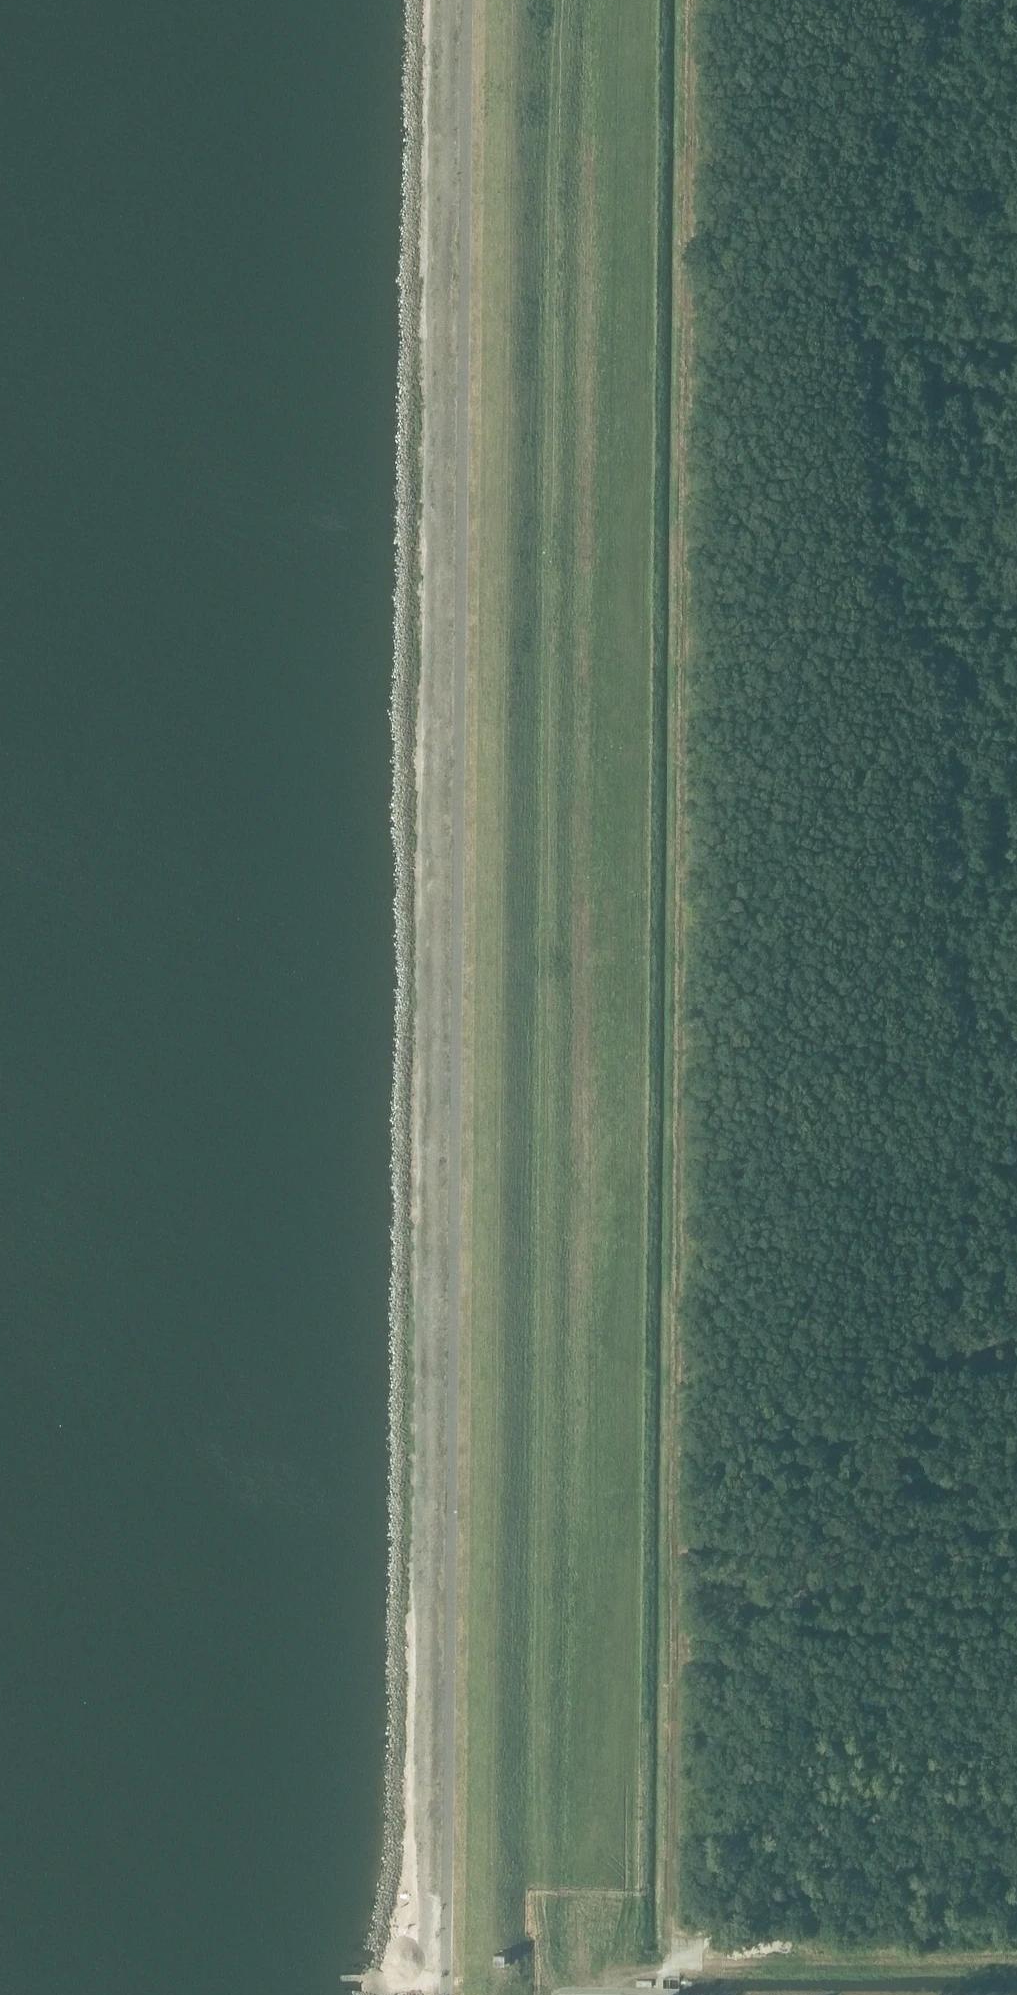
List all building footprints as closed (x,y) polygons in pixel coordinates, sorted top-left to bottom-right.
[(504,1951),(493,1951),(493,1964),(504,1964),(504,1951)]
